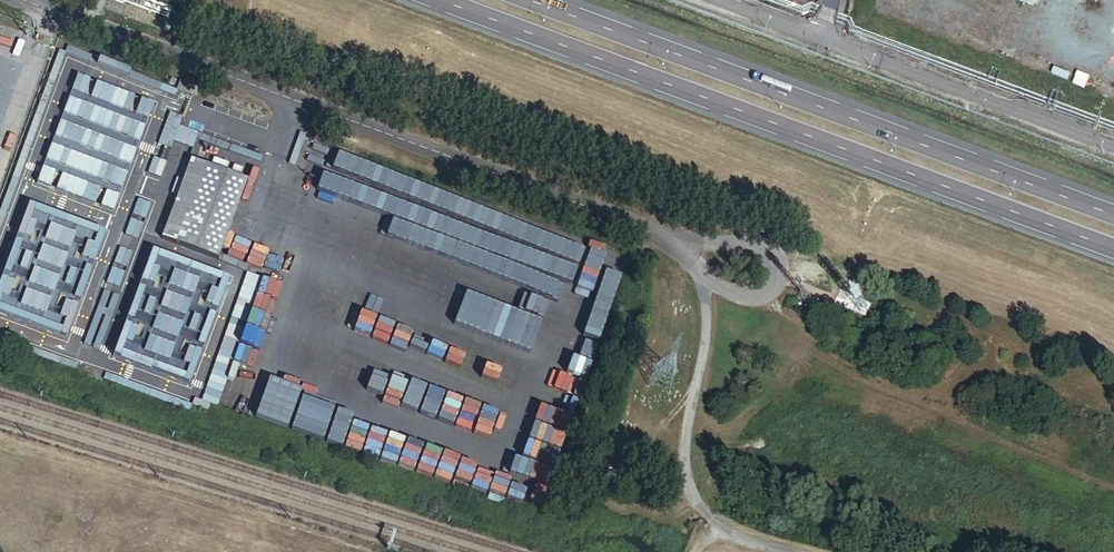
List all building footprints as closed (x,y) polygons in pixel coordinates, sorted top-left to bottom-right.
[(153,104),(78,77),(40,183),(112,213),(153,104)] [(198,90),(179,83),(175,91),(195,99),(198,90)] [(252,176),(172,149),(158,189),(169,193),(154,236),(223,259),(252,176)] [(28,201),(0,277),(0,312),(66,336),(105,229),(28,201)] [(229,277),(152,249),(141,281),(217,309),(229,277)] [(214,314),(138,287),(127,318),(203,346),(214,314)] [(200,351),(124,323),(113,355),(189,383),(200,351)]
